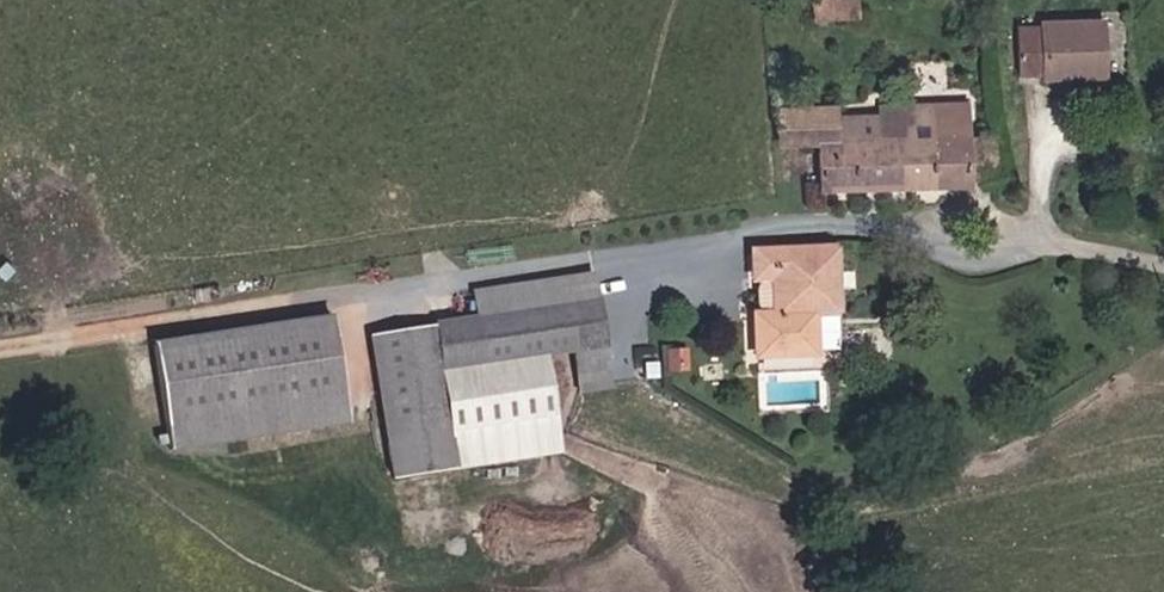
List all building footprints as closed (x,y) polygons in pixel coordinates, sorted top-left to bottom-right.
[(817,10),(842,10),(841,0),(817,0),(817,10)] [(1050,22),(1024,21),(1024,68),(1089,65),(1088,68),(1110,69),(1109,15),(1051,16),(1050,22)] [(988,134),(965,134),(964,102),(874,103),(875,117),(831,118),(831,103),(773,105),(774,138),(815,136),(815,181),(967,179),(967,173),(989,174),(988,134)] [(770,276),(773,313),(753,315),(748,315),(752,359),(835,352),(833,320),(827,242),(747,251),(749,277),(770,276)] [(593,291),(561,297),(367,335),(389,478),(451,467),(437,371),(570,345),(578,386),(610,380),(602,339),(593,291)] [(351,398),(338,316),(161,344),(174,426),(351,398)]
